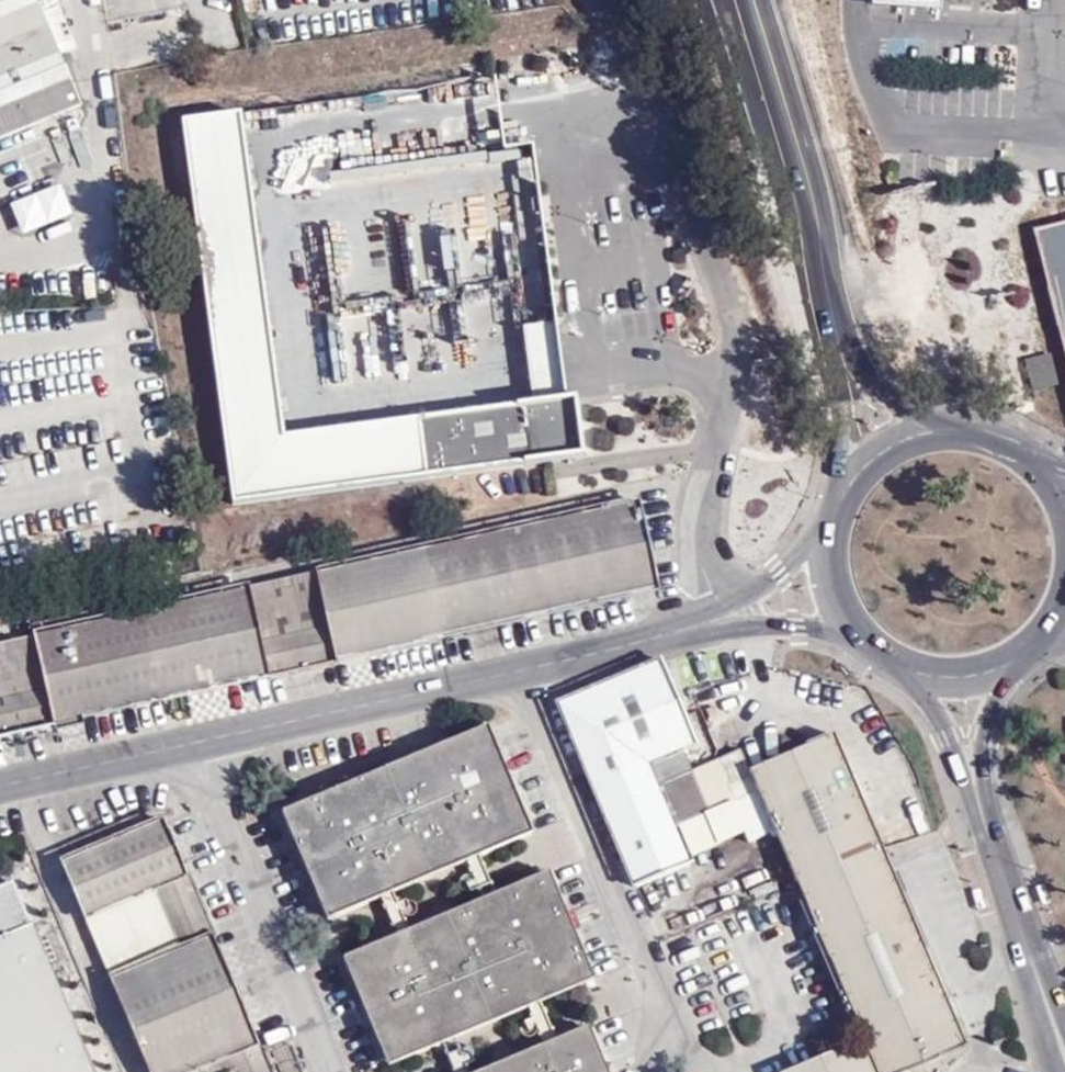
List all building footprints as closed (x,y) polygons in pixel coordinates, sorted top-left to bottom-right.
[(82,105),(60,55),(44,13),(41,6),(38,0),(0,0),(0,139),(82,105)] [(44,13),(60,55),(77,48),(60,6),(44,13)] [(233,503),(526,464),(519,405),(284,432),(242,112),(183,120),(233,503)] [(1064,325),(1064,224),(1038,231),(1062,326),(1064,325)] [(557,326),(525,330),(535,403),(567,399),(557,326)] [(1058,380),(1050,349),(1027,356),(1035,386),(1058,380)] [(526,464),(585,457),(577,397),(567,399),(535,403),(519,405),(526,464)] [(551,612),(659,589),(640,501),(532,525),(551,612)] [(443,637),(551,612),(532,525),(424,549),(443,637)] [(316,573),(335,660),(443,637),(424,549),(316,573)] [(250,588),(269,675),(320,663),(335,660),(316,573),(250,588)] [(250,588),(141,611),(160,699),(269,675),(250,588)] [(141,611),(33,636),(52,722),(160,699),(141,611)] [(35,726),(52,722),(33,636),(0,643),(0,734),(35,726)] [(697,743),(663,661),(560,704),(637,888),(690,865),(674,826),(711,811),(694,770),(693,767),(685,749),(697,743)] [(284,813),(328,919),(380,898),(395,891),(466,862),(481,856),(533,834),(489,728),(284,813)] [(799,884),(884,848),(836,735),(806,748),(786,733),(782,758),(752,771),(760,791),(734,802),(751,843),(778,831),(781,840),(799,884)] [(760,791),(752,771),(743,750),(717,760),(734,802),(760,791)] [(717,760),(694,770),(711,811),(734,802),(717,760)] [(189,876),(165,819),(61,862),(85,919),(156,889),(189,876)] [(754,850),(781,840),(778,831),(751,843),(754,850)] [(904,895),(884,848),(799,884),(806,900),(818,930),(904,895)] [(497,897),(481,856),(466,862),(483,903),(497,897)] [(346,960),(390,1066),(442,1044),(456,1038),(513,1014),(526,1008),(541,1002),(595,980),(551,875),(497,897),(483,903),(412,932),(397,938),(346,960)] [(183,951),(215,938),(190,876),(189,876),(156,889),(85,919),(110,981),(183,951)] [(13,882),(0,887),(0,1071),(94,1071),(13,882)] [(412,932),(395,891),(380,898),(397,938),(412,932)] [(928,951),(904,895),(818,930),(842,986),(928,951)] [(818,930),(806,900),(800,903),(848,1020),(855,1017),(842,986),(818,930)] [(133,1034),(237,991),(215,938),(183,951),(110,981),(133,1034)] [(928,951),(842,986),(855,1017),(864,1039),(878,1071),(906,1071),(968,1047),(928,951)] [(259,1043),(237,991),(133,1034),(149,1071),(190,1071),(228,1056),(259,1043)] [(558,1045),(541,1002),(526,1008),(544,1050),(558,1045)] [(590,1031),(558,1045),(544,1050),(501,1068),(492,1071),(607,1071),(590,1031)] [(456,1038),(442,1044),(454,1071),(470,1071),(456,1038)] [(864,1039),(784,1071),(878,1071),(864,1039)] [(259,1043),(228,1056),(190,1071),(271,1071),(259,1043)]
